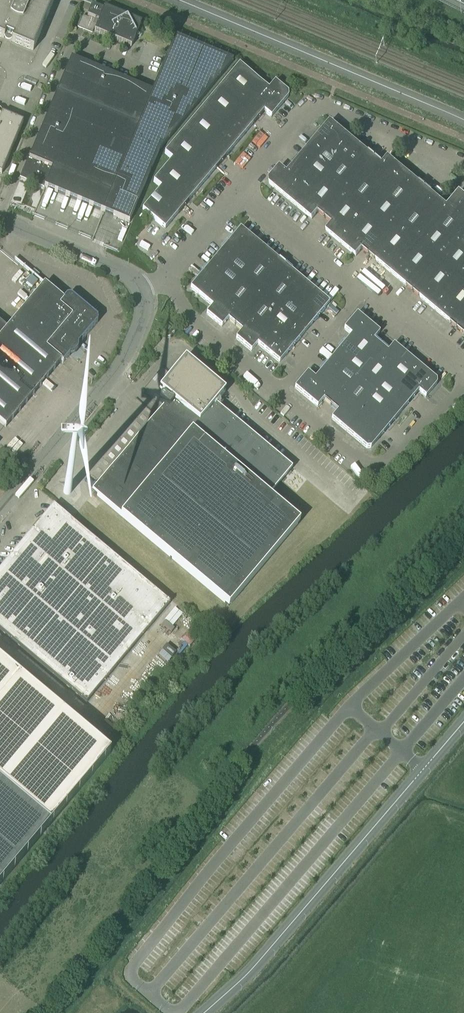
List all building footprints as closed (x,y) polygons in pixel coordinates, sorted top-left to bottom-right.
[(54,1),(54,0),(0,0),(0,37),(4,38),(5,35),(13,38),(11,41),(33,50),(54,1)] [(131,47),(141,23),(104,8),(103,11),(92,6),(87,17),(89,18),(88,20),(83,18),(80,26),(84,28),(84,29),(91,33),(93,28),(95,29),(94,31),(131,47)] [(159,150),(233,61),(232,61),(175,37),(151,92),(71,58),(23,173),(25,174),(26,177),(25,179),(129,222),(159,150)] [(165,229),(252,125),(263,111),(271,118),(288,97),(288,93),(274,82),(268,89),(239,65),(164,154),(172,160),(153,182),(160,188),(142,210),(165,229)] [(23,123),(1,114),(0,117),(0,174),(1,174),(23,123)] [(459,192),(447,206),(432,194),(419,183),(388,157),(384,162),(382,164),(381,164),(368,153),(330,121),(323,130),(312,143),(298,159),(288,172),(287,173),(285,171),(280,166),(269,180),(269,184),(312,219),(316,214),(315,213),(317,211),(318,212),(318,213),(331,223),(332,224),(333,225),(331,227),(330,226),(326,231),(356,256),(360,251),(359,250),(361,248),(362,249),(363,250),(376,260),(376,261),(407,286),(420,297),(451,323),(463,335),(463,196),(459,192)] [(329,303),(295,275),(240,229),(195,283),(190,288),(212,307),(206,314),(222,327),(228,320),(242,331),(236,339),(251,352),(257,344),(279,363),(329,303)] [(69,355),(70,355),(74,354),(78,350),(78,346),(97,322),(97,318),(71,296),(66,296),(63,300),(44,284),(6,329),(0,323),(0,423),(6,427),(61,362),(63,363),(69,355)] [(436,384),(436,380),(393,345),(387,352),(373,340),(375,338),(379,333),(357,314),(344,329),(351,335),(315,379),(307,373),(294,388),(317,407),(322,402),(323,400),(337,411),(335,414),(331,419),(366,448),(370,448),(418,391),(420,393),(425,398),(436,384)] [(268,496),(287,474),(292,469),(215,404),(225,392),(185,359),(159,389),(170,399),(169,400),(165,397),(163,396),(161,396),(159,398),(159,400),(160,402),(165,406),(163,407),(156,415),(157,416),(101,482),(93,492),(229,606),(299,522),(268,496)] [(63,492),(64,494),(67,495),(69,494),(71,493),(71,490),(70,488),(68,486),(65,487),(63,489),(63,492)] [(53,506),(39,523),(40,524),(34,532),(32,530),(0,569),(0,631),(86,703),(169,603),(53,506)] [(24,802),(50,824),(110,752),(0,660),(0,782),(24,802)] [(24,855),(50,824),(24,802),(0,782),(0,884),(24,855)]
